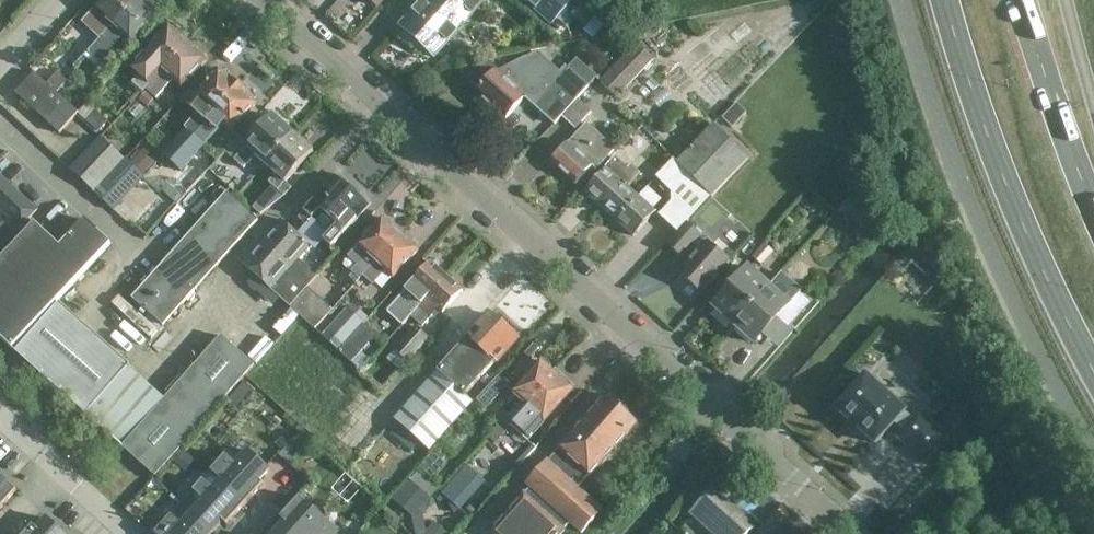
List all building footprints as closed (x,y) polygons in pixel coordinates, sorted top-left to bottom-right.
[(137,0),(103,0),(96,8),(94,10),(102,17),(79,43),(64,58),(75,69),(90,53),(137,0)] [(139,0),(137,0),(90,53),(99,60),(122,35),(132,43),(157,16),(155,14),(156,10),(150,5),(145,5),(139,0)] [(486,0),(424,0),(400,27),(434,58),(486,0)] [(527,5),(528,3),(536,11),(535,12),(552,27),(576,0),(521,0),(527,5)] [(138,98),(145,90),(188,44),(181,37),(181,32),(175,27),(170,27),(169,27),(144,54),(132,69),(140,76),(128,90),(138,98)] [(194,50),(188,44),(145,90),(155,99),(173,80),(182,88),(206,61),(205,59),(205,54),(200,49),(194,50)] [(616,98),(617,97),(653,60),(637,45),(601,83),(616,98)] [(578,99),(589,87),(569,69),(563,76),(537,54),(525,60),(525,59),(498,73),(496,72),(498,70),(486,60),(476,71),(469,65),(462,73),(480,90),(475,95),(477,96),(476,100),(482,106),(487,105),(505,121),(525,98),(555,124),(562,117),(578,99)] [(218,70),(188,105),(198,114),(185,128),(186,129),(163,155),(170,162),(239,85),(224,71),(222,73),(218,70)] [(50,88),(35,73),(16,94),(23,101),(48,124),(67,103),(57,94),(50,88)] [(239,85),(170,162),(180,171),(223,124),(231,131),(256,104),(253,101),(255,99),(239,85)] [(578,99),(562,117),(575,129),(591,111),(578,99)] [(732,129),(743,117),(732,107),(721,118),(732,129)] [(273,117),(248,145),(238,137),(225,151),(244,168),(255,156),(266,165),(293,135),(273,117)] [(595,169),(615,150),(586,124),(551,163),(576,185),(591,166),(595,169)] [(714,126),(680,161),(678,163),(674,160),(656,178),(662,184),(659,188),(671,199),(671,203),(659,217),(677,233),(718,191),(724,197),(735,187),(728,181),(748,159),(714,126)] [(313,152),(293,135),(266,165),(276,175),(269,183),(272,186),(253,208),(261,215),(281,200),(291,188),(285,183),(313,152)] [(95,191),(124,160),(100,139),(71,170),(95,191)] [(131,157),(147,172),(160,158),(144,144),(131,157)] [(585,192),(609,214),(631,190),(628,188),(640,174),(631,166),(627,170),(615,159),(585,192)] [(321,227),(352,193),(345,186),(347,183),(338,175),(299,220),(305,225),(297,235),(307,244),(321,227)] [(28,219),(36,210),(0,177),(0,208),(20,227),(28,219)] [(631,190),(609,214),(633,236),(655,212),(652,210),(662,200),(647,186),(638,197),(631,190)] [(163,327),(257,221),(221,188),(213,197),(219,203),(132,299),(163,327)] [(359,199),(352,193),(321,227),(307,244),(311,248),(315,251),(323,241),(324,241),(332,248),(371,204),(361,196),(359,199)] [(362,276),(400,235),(394,229),(394,223),(389,218),(382,219),(351,254),(348,257),(357,266),(351,272),(353,274),(349,278),(356,284),(362,276)] [(0,259),(0,337),(12,349),(111,243),(85,219),(60,246),(34,222),(0,259)] [(290,308),(308,288),(318,277),(300,261),(311,248),(297,235),(280,220),(241,264),(290,308)] [(684,255),(691,261),(680,274),(701,293),(729,262),(687,225),(669,246),(682,257),(684,255)] [(755,240),(743,229),(729,246),(740,256),(755,240)] [(418,251),(417,250),(417,245),(412,240),(406,240),(400,235),(362,276),(373,286),(385,272),(393,279),(418,251)] [(762,262),(772,252),(764,244),(754,255),(762,262)] [(431,262),(410,285),(386,312),(402,326),(414,313),(446,276),(431,262)] [(715,310),(735,327),(769,288),(749,271),(715,310)] [(462,290),(446,276),(414,313),(425,323),(437,309),(442,313),(462,290)] [(788,284),(778,296),(769,288),(735,327),(755,345),(777,319),(789,329),(811,304),(788,284)] [(308,288),(290,308),(314,329),(332,310),(308,288)] [(15,351),(86,416),(130,367),(59,302),(15,351)] [(332,310),(314,329),(339,352),(364,326),(351,314),(345,321),(332,310)] [(489,315),(438,372),(394,420),(428,450),(430,448),(431,448),(433,446),(472,403),(465,396),(516,339),(489,315)] [(364,326),(339,352),(351,363),(376,336),(364,326)] [(408,362),(428,339),(416,328),(395,351),(408,362)] [(221,337),(181,382),(122,448),(155,478),(255,366),(221,337)] [(538,397),(557,376),(541,362),(513,394),(521,401),(517,405),(515,403),(506,413),(516,422),(538,397)] [(572,390),(557,376),(538,397),(516,422),(511,427),(527,441),(544,422),(572,390)] [(925,461),(945,438),(919,414),(913,421),(903,412),(904,411),(865,376),(836,408),(851,422),(850,422),(852,424),(853,423),(859,429),(858,429),(860,431),(860,430),(875,444),(895,422),(905,431),(899,437),(925,461)] [(484,409),(506,385),(497,377),(475,401),(484,409)] [(530,488),(524,494),(488,533),(561,533),(570,524),(581,533),(582,533),(602,511),(577,488),(589,476),(590,476),(636,424),(606,397),(559,449),(560,450),(549,463),(548,462),(527,485),(530,488)] [(455,450),(470,434),(461,426),(446,442),(455,450)] [(309,442),(299,433),(279,456),(288,465),(309,442)] [(227,453),(209,473),(245,505),(263,485),(259,481),(269,470),(247,451),(237,462),(227,453)] [(469,463),(441,492),(459,508),(487,479),(469,463)] [(446,528),(435,519),(431,524),(418,512),(439,488),(417,469),(392,498),(426,526),(419,533),(441,533),(446,528)] [(245,505),(209,473),(191,493),(198,500),(188,510),(213,532),(222,522),(226,525),(245,505)] [(337,488),(345,500),(362,489),(353,476),(337,488)] [(0,477),(0,509),(16,491),(0,477)] [(755,527),(712,488),(689,514),(712,533),(749,533),(755,527)] [(276,533),(336,533),(338,532),(299,497),(280,518),(284,522),(275,532),(276,533)] [(188,510),(178,521),(168,512),(150,532),(152,533),(211,533),(213,532),(188,510)] [(46,518),(37,531),(32,526),(25,533),(63,533),(46,518)]
